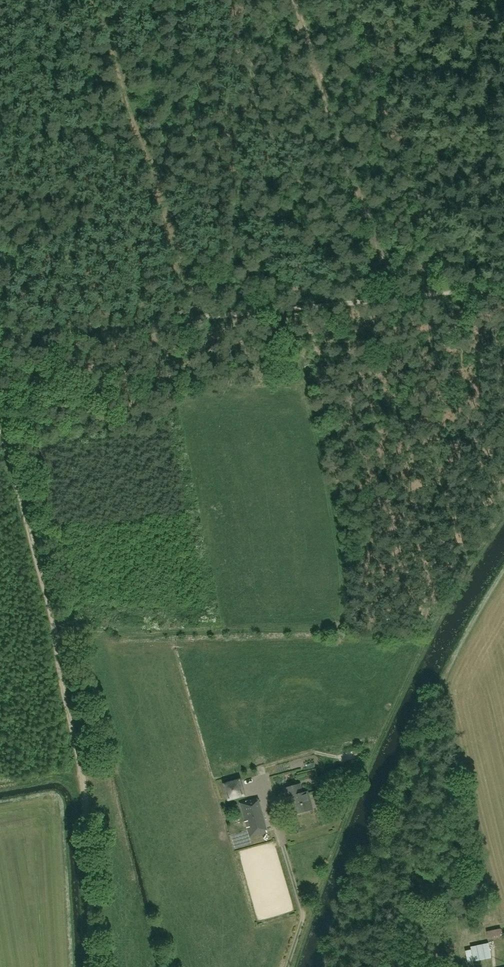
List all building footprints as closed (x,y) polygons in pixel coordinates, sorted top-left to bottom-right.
[(290,807),(295,806),(298,814),(312,809),(307,791),(303,793),(300,784),(285,788),(290,807)] [(240,803),(242,812),(249,837),(269,833),(259,799),(240,803)] [(488,939),(492,938),(503,936),(501,928),(486,932),(488,939)]
